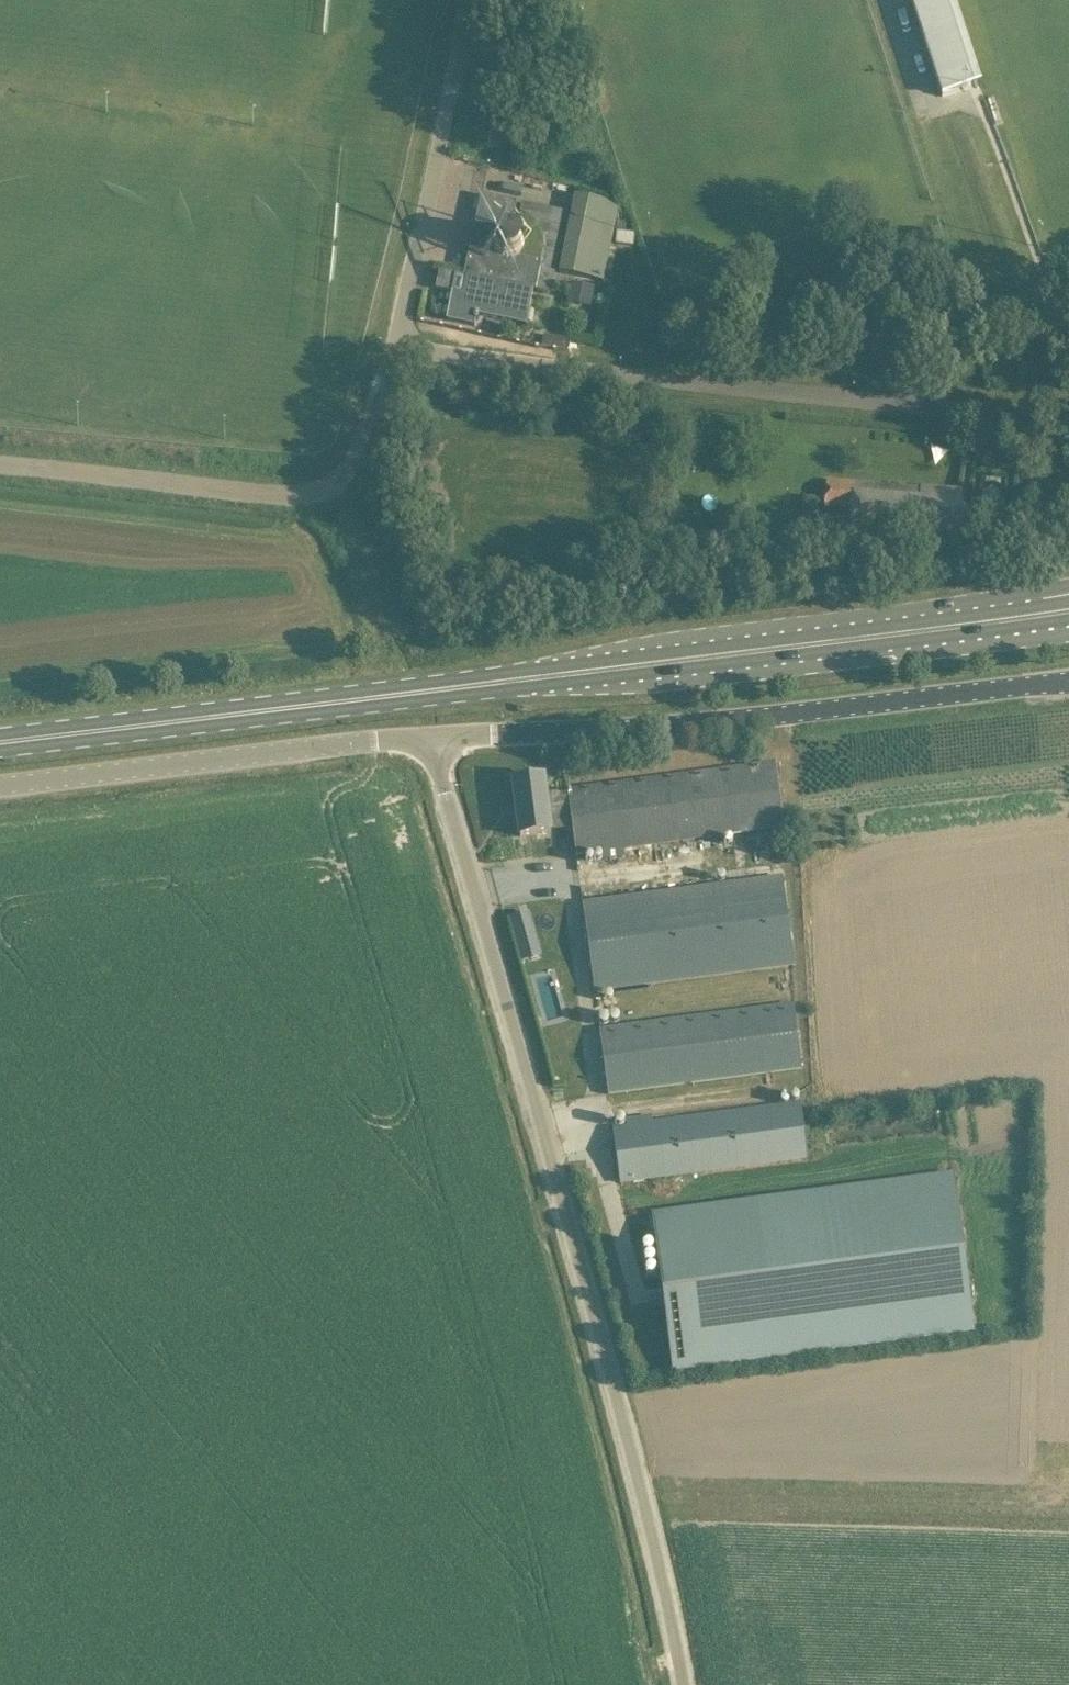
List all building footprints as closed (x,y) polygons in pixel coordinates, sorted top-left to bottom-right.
[(939,97),(976,84),(947,0),(907,0),(939,97)] [(527,326),(531,304),(534,291),(550,294),(566,212),(515,203),(482,196),(475,230),(465,277),(467,277),(464,294),(453,292),(447,321),(477,327),(479,316),(527,326)] [(575,196),(558,273),(603,282),(620,206),(575,196)] [(635,234),(617,232),(616,246),(634,248),(635,234)] [(567,303),(592,307),(595,286),(571,282),(567,303)] [(962,492),(827,482),(825,507),(852,510),(850,535),(957,547),(962,492)] [(784,823),(776,764),(568,792),(568,793),(546,796),(544,778),(514,782),(521,838),(551,834),(549,812),(570,809),(576,855),(785,828),(784,823)] [(595,992),(616,989),(796,965),(784,878),(583,905),(595,992)] [(512,918),(518,938),(537,933),(531,912),(512,918)] [(608,1095),(630,1092),(804,1068),(796,1005),(600,1031),(608,1095)] [(620,1183),(808,1158),(801,1104),(613,1129),(620,1183)] [(652,1215),(673,1373),(970,1334),(949,1175),(652,1215)]
